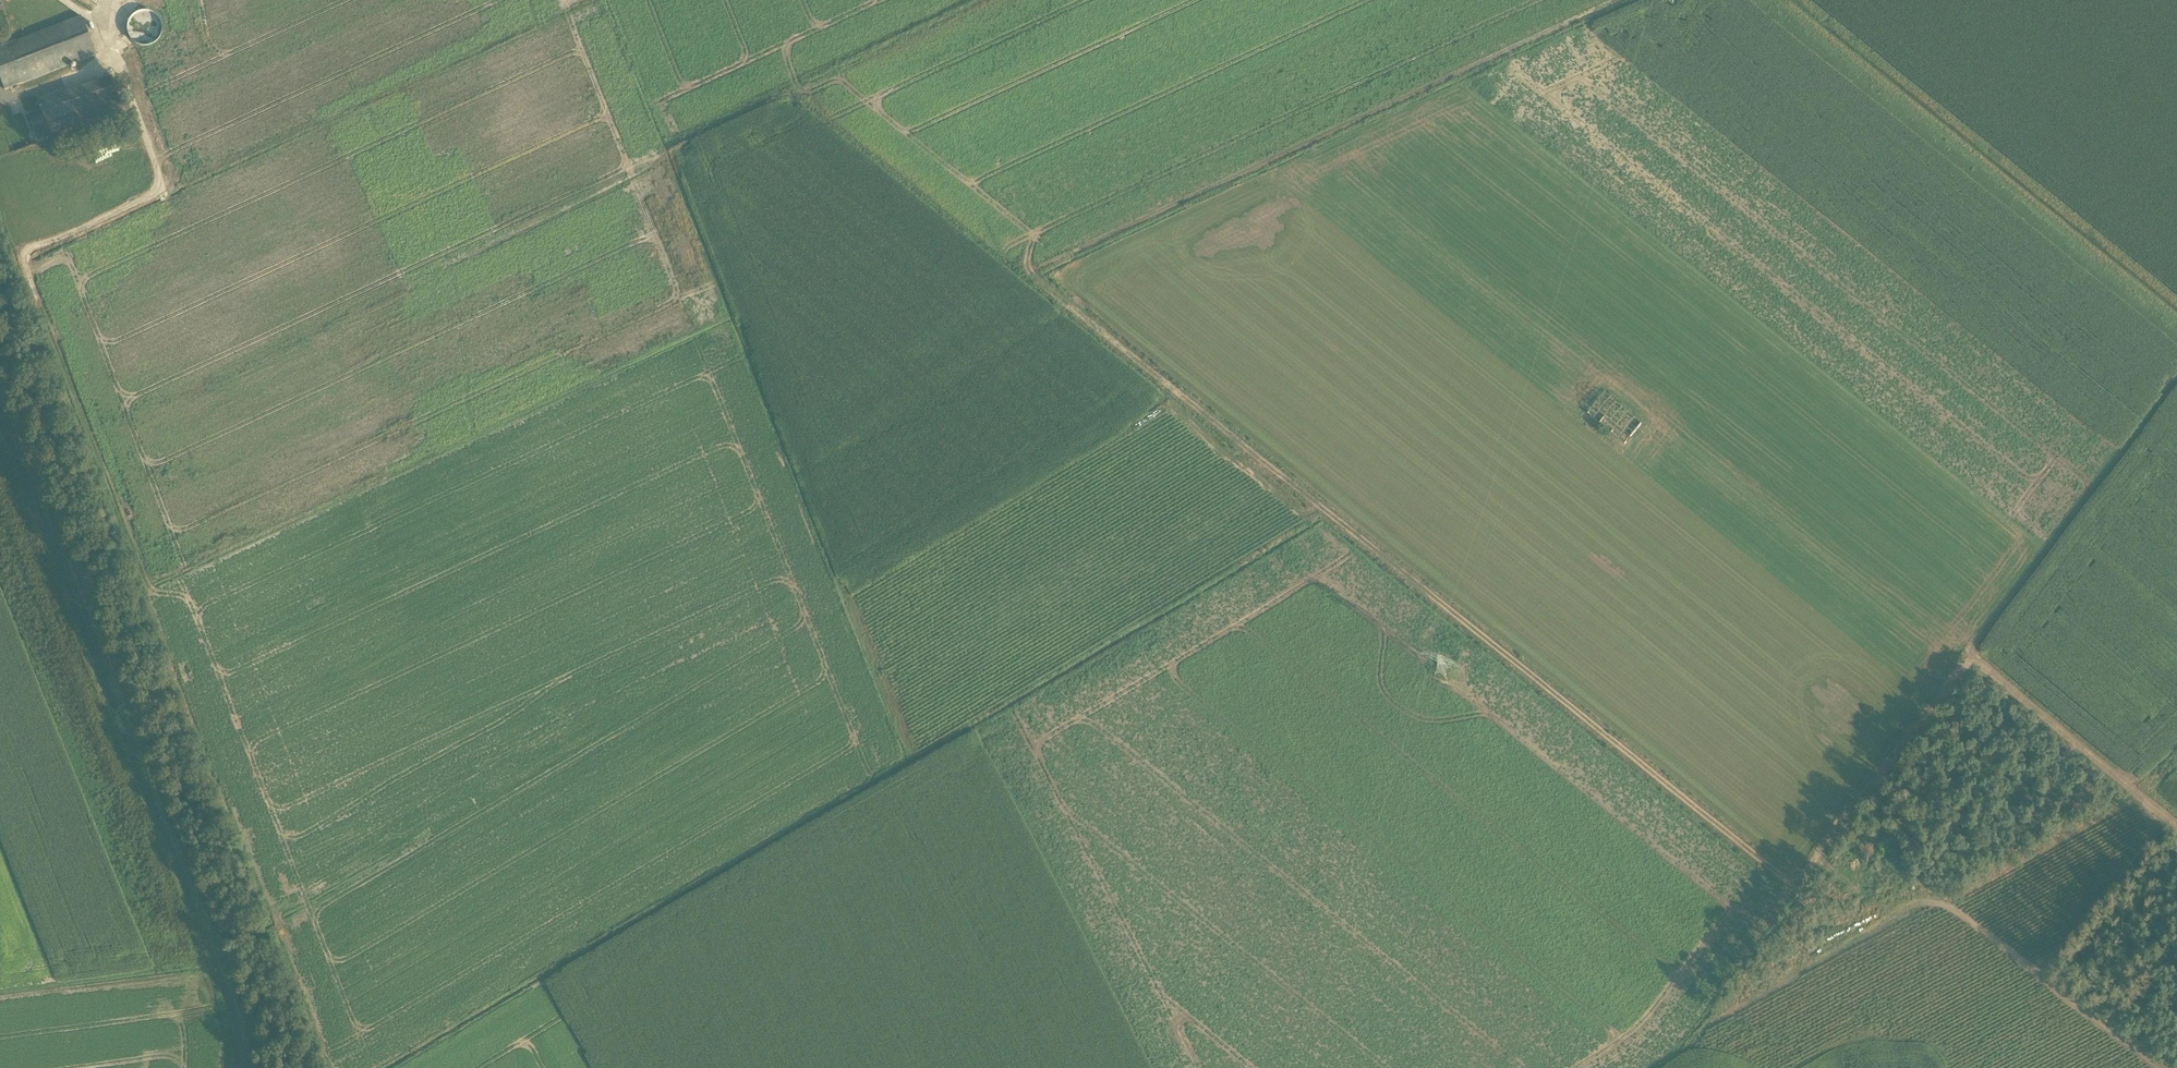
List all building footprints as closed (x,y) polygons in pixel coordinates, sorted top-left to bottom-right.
[(161,35),(162,28),(161,22),(157,16),(152,12),(145,11),(139,12),(133,16),(129,22),(128,28),(129,35),(133,40),(139,44),(145,45),(152,44),(157,40),(161,35)] [(0,48),(0,77),(5,90),(96,54),(81,16),(0,48)] [(28,117),(38,142),(122,110),(109,78),(67,95),(66,94),(39,104),(42,112),(28,117)]
